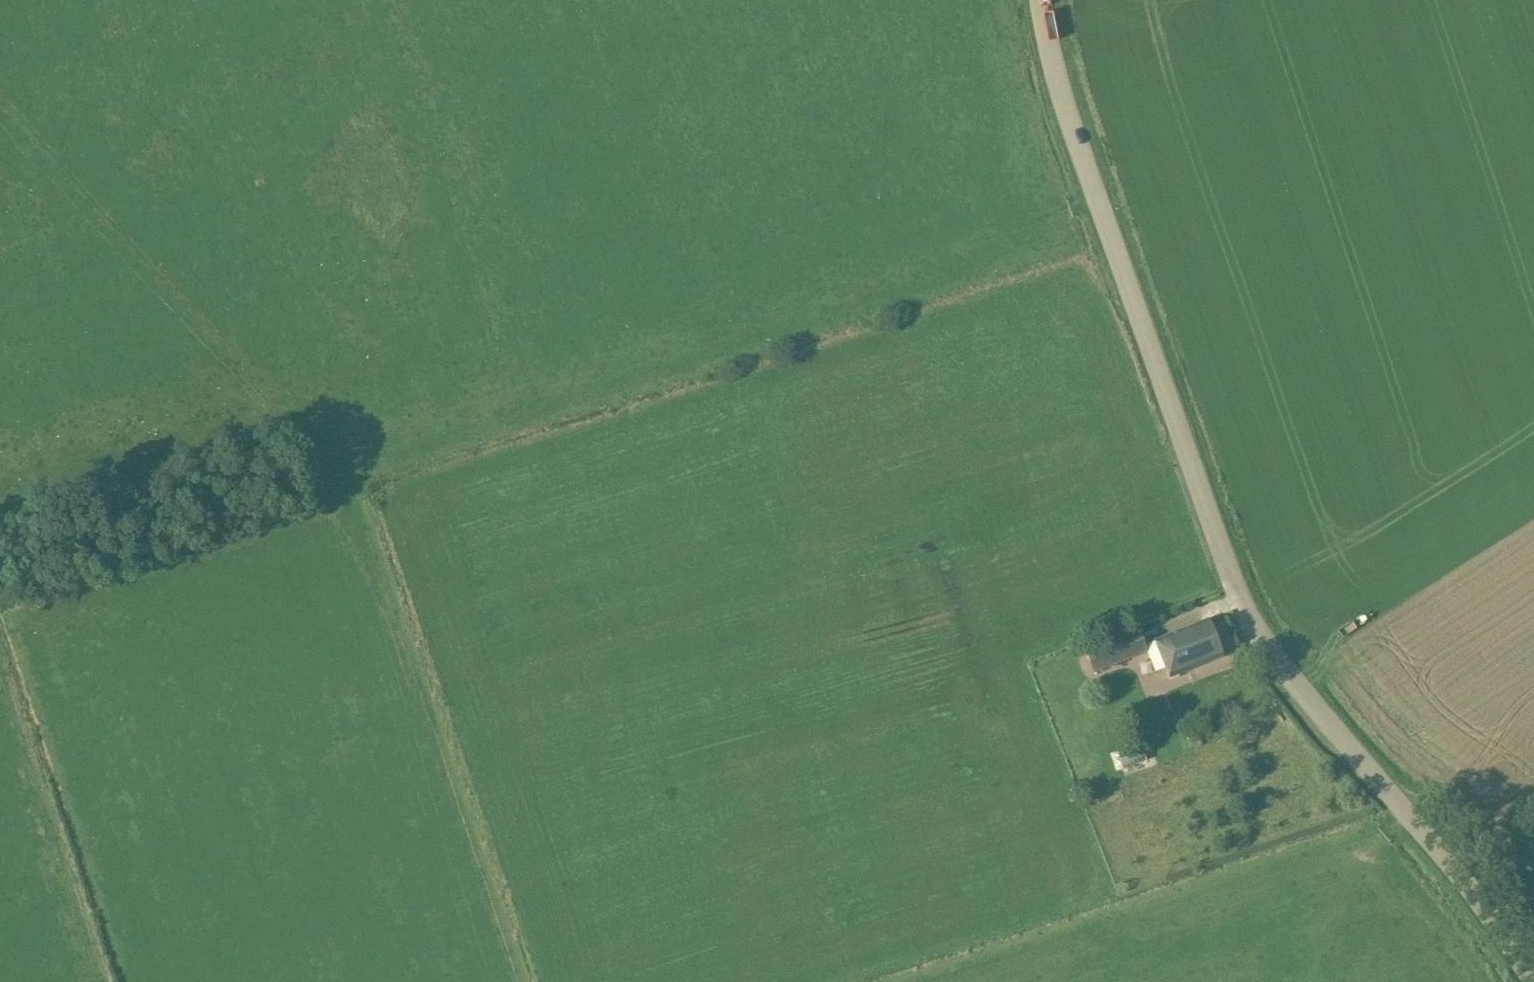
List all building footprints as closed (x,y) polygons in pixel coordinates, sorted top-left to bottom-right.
[(1155,672),(1165,668),(1170,680),(1224,658),(1210,621),(1145,647),(1138,630),(1085,652),(1094,674),(1147,652),(1155,672)] [(1116,752),(1123,769),(1146,760),(1140,743),(1116,752)]
